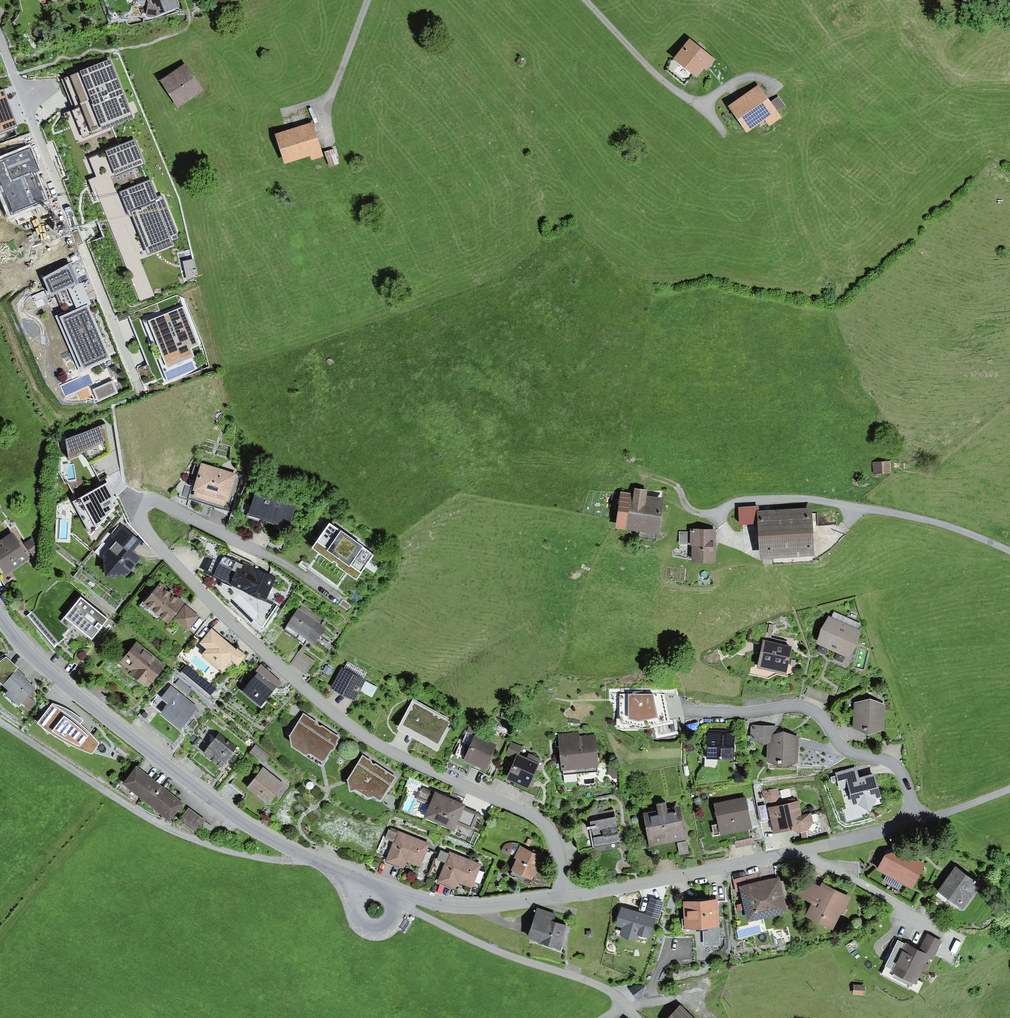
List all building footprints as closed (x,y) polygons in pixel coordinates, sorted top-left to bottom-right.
[(8,11),(18,0),(0,0),(0,4),(8,11)] [(148,1),(146,16),(155,17),(179,7),(176,0),(168,0),(162,3),(160,0),(147,0),(148,1)] [(689,40),(675,60),(698,76),(703,69),(706,72),(715,60),(689,40)] [(110,59),(69,77),(94,135),(135,117),(110,59)] [(185,64),(160,81),(178,108),(203,91),(185,64)] [(758,86),(728,107),(747,133),(765,120),(769,126),(781,118),(777,112),(770,102),(758,86)] [(0,91),(0,134),(18,127),(3,89),(0,91)] [(778,96),(770,102),(777,112),(785,106),(778,96)] [(314,124),(276,135),(285,164),(311,156),(312,160),(324,157),(314,124)] [(134,139),(89,158),(98,180),(106,177),(144,163),(134,139)] [(331,163),(341,161),(338,145),(328,147),(331,163)] [(0,158),(0,192),(10,216),(49,200),(37,173),(41,171),(30,146),(0,158)] [(149,181),(119,193),(129,218),(133,216),(149,255),(173,245),(171,241),(179,238),(161,197),(156,199),(149,181)] [(194,259),(182,261),(187,281),(195,278),(197,274),(194,259)] [(70,263),(43,278),(50,296),(56,294),(68,289),(80,283),(70,263)] [(80,283),(68,289),(77,309),(87,304),(91,302),(82,282),(80,283)] [(81,372),(111,359),(87,304),(77,309),(68,289),(56,294),(64,311),(55,315),(81,372)] [(179,308),(148,321),(168,371),(192,362),(196,360),(191,348),(198,345),(183,306),(179,308)] [(113,381),(92,390),(98,402),(119,393),(113,381)] [(105,425),(65,441),(68,462),(84,453),(90,465),(110,452),(105,425)] [(891,461),(872,462),(873,474),(892,473),(891,461)] [(237,475),(201,464),(192,492),(194,492),(193,497),(224,506),(226,502),(228,503),(237,475)] [(108,483),(73,502),(90,535),(114,506),(112,501),(113,492),(108,483)] [(634,494),(620,492),(615,530),(660,536),(664,499),(647,497),(647,491),(634,489),(634,494)] [(296,506),(255,493),(248,516),(289,529),(296,506)] [(758,525),(757,512),(757,506),(738,507),(739,526),(758,525)] [(811,509),(757,512),(758,525),(760,559),(814,556),(811,509)] [(112,538),(117,542),(132,554),(142,542),(122,525),(112,538)] [(352,541),(329,525),(311,550),(319,555),(332,565),(334,563),(335,564),(352,541)] [(716,530),(691,530),(691,532),(691,545),(691,564),(716,564),(716,530)] [(691,545),(691,532),(679,532),(679,545),(691,545)] [(0,542),(0,569),(5,576),(30,561),(13,534),(0,542)] [(35,537),(24,543),(32,557),(43,550),(35,537)] [(117,542),(115,541),(103,556),(105,579),(127,576),(140,560),(132,554),(117,542)] [(375,557),(352,541),(335,564),(337,566),(336,567),(346,575),(356,582),(375,557)] [(240,563),(217,552),(207,573),(221,580),(231,584),(230,586),(247,595),(248,596),(259,601),(260,601),(266,603),(277,579),(241,561),(240,563)] [(231,584),(221,580),(219,585),(255,621),(262,626),(274,608),(266,603),(260,601),(259,601),(248,596),(247,595),(230,586),(231,584)] [(185,604),(160,584),(143,605),(168,625),(185,604)] [(108,620),(81,598),(64,618),(91,640),(108,620)] [(25,616),(54,649),(67,638),(38,605),(25,616)] [(185,606),(174,620),(187,631),(199,616),(185,606)] [(326,628),(298,609),(286,627),(314,646),(315,644),(322,634),(326,628)] [(862,631),(829,617),(817,644),(823,647),(841,655),(850,658),(862,631)] [(766,623),(750,629),(748,638),(761,641),(766,623)] [(236,650),(211,629),(199,645),(206,650),(201,655),(222,673),(231,661),(238,667),(247,657),(237,649),(236,650)] [(337,645),(322,634),(315,644),(330,654),(337,645)] [(792,647),(763,641),(757,669),(786,675),(792,647)] [(163,666),(135,643),(118,665),(146,687),(163,666)] [(299,651),(290,664),(307,674),(315,662),(303,654),(299,651)] [(17,670),(18,669),(6,657),(0,661),(0,684),(3,686),(17,670)] [(347,662),(343,670),(363,680),(367,673),(347,662)] [(216,689),(188,665),(182,672),(210,696),(216,689)] [(256,671),(258,673),(277,688),(278,689),(284,683),(261,665),(256,671)] [(326,665),(322,671),(329,675),(332,669),(326,665)] [(343,670),(341,669),(330,688),(354,701),(359,691),(364,681),(363,680),(343,670)] [(27,678),(17,670),(3,686),(9,692),(6,695),(19,707),(22,704),(29,696),(36,688),(26,680),(27,678)] [(277,688),(258,673),(242,693),(261,708),(277,688)] [(179,679),(174,684),(188,696),(192,690),(179,679)] [(364,681),(359,691),(372,698),(377,688),(364,681)] [(743,686),(742,696),(757,697),(758,687),(743,686)] [(808,686),(804,696),(825,704),(829,694),(808,686)] [(199,708),(171,687),(160,700),(167,705),(159,716),(180,732),(199,708)] [(664,694),(619,695),(620,723),(641,728),(670,723),(664,694)] [(36,703),(29,696),(22,704),(29,711),(36,703)] [(453,721),(413,699),(397,729),(437,751),(453,721)] [(870,700),(854,704),(853,729),(867,736),(884,730),(885,705),(870,700)] [(60,707),(52,704),(37,724),(57,739),(67,745),(78,750),(92,756),(99,744),(90,734),(80,725),(83,721),(76,716),(68,711),(60,707)] [(318,724),(303,714),(289,737),(291,748),(306,757),(310,756),(321,763),(325,762),(332,752),(333,752),(338,744),(337,743),(340,738),(322,726),(320,726),(318,725),(318,724)] [(205,752),(219,734),(205,723),(197,734),(201,738),(196,745),(205,752)] [(777,727),(751,725),(750,740),(763,746),(767,745),(767,736),(777,734),(777,727)] [(462,743),(471,746),(475,735),(477,732),(468,729),(462,743)] [(734,732),(705,731),(704,757),(706,757),(706,759),(733,760),(734,732)] [(579,732),(558,734),(560,751),(562,776),(599,772),(595,735),(579,736),(579,732)] [(777,734),(767,736),(767,745),(767,762),(782,769),(798,763),(799,738),(783,733),(777,734)] [(238,748),(219,734),(205,752),(203,755),(221,769),(238,748)] [(486,771),(498,745),(475,735),(471,746),(464,761),(486,771)] [(511,743),(506,754),(515,758),(520,747),(511,743)] [(270,756),(256,745),(250,753),(264,764),(270,756)] [(527,759),(517,755),(506,781),(528,791),(531,784),(542,759),(529,754),(527,759)] [(372,761),(362,755),(347,781),(349,792),(351,793),(356,792),(367,799),(372,798),(380,803),(381,802),(397,778),(375,764),(373,764),(372,763),(372,761)] [(155,781),(136,767),(122,785),(141,800),(155,781)] [(856,767),(835,773),(840,790),(848,787),(854,807),(858,806),(870,813),(877,801),(882,799),(874,774),(859,778),(856,767)] [(285,785),(263,768),(246,789),(268,806),(285,785)] [(618,770),(608,769),(609,775),(613,779),(620,778),(620,773),(618,770)] [(744,773),(735,773),(735,782),(744,782),(744,773)] [(418,792),(421,787),(422,782),(409,777),(405,787),(418,792)] [(184,804),(155,781),(141,800),(170,822),(184,804)] [(452,800),(421,787),(418,792),(415,799),(429,805),(424,818),(454,831),(457,825),(464,807),(465,806),(452,800)] [(777,788),(762,791),(764,799),(769,803),(776,802),(779,797),(777,788)] [(746,798),(714,804),(720,835),(732,833),(752,829),(746,798)] [(799,802),(768,808),(773,835),(795,831),(799,834),(807,831),(813,824),(811,814),(802,816),(799,802)] [(599,813),(597,804),(588,814),(595,852),(620,848),(613,810),(599,813)] [(657,812),(643,814),(649,848),(686,841),(680,807),(667,810),(666,804),(656,806),(657,812)] [(479,814),(464,807),(457,825),(472,831),(479,814)] [(205,820),(189,808),(179,820),(196,832),(205,820)] [(205,822),(202,826),(208,830),(211,826),(205,822)] [(430,844),(398,831),(397,833),(388,830),(385,839),(393,842),(385,862),(403,869),(406,862),(420,868),(430,844)] [(754,839),(734,843),(736,848),(756,844),(754,839)] [(687,842),(677,843),(680,856),(689,854),(687,842)] [(515,857),(520,846),(521,844),(515,843),(510,843),(506,844),(504,845),(502,850),(502,852),(510,856),(511,855),(515,857)] [(544,858),(520,846),(515,857),(514,858),(518,860),(510,876),(530,885),(544,858)] [(898,846),(885,849),(875,867),(911,886),(925,861),(898,846)] [(449,854),(440,851),(437,860),(445,863),(437,883),(455,890),(458,884),(472,889),(481,865),(450,852),(449,854)] [(981,881),(955,862),(937,887),(962,906),(981,881)] [(739,888),(761,883),(759,873),(732,879),(734,889),(739,888)] [(820,884),(805,876),(796,893),(810,900),(804,912),(833,927),(841,910),(843,911),(851,894),(822,880),(820,884)] [(761,883),(739,888),(747,922),(788,913),(780,878),(761,883)] [(649,898),(645,914),(656,917),(659,918),(664,902),(649,898)] [(711,900),(683,901),(684,926),(703,925),(703,947),(719,947),(717,900),(711,900)] [(556,912),(537,905),(526,934),(559,947),(569,922),(554,917),(556,912)] [(645,914),(620,908),(615,926),(621,927),(619,935),(628,940),(638,940),(639,936),(649,939),(656,917),(645,914)] [(400,927),(405,931),(411,922),(406,918),(400,927)] [(927,932),(920,946),(931,952),(935,954),(942,940),(927,932)] [(920,946),(905,939),(891,967),(916,980),(931,952),(920,946)] [(645,985),(634,984),(629,987),(636,998),(642,995),(645,985)] [(665,1017),(696,1017),(680,1002),(665,1017)]
